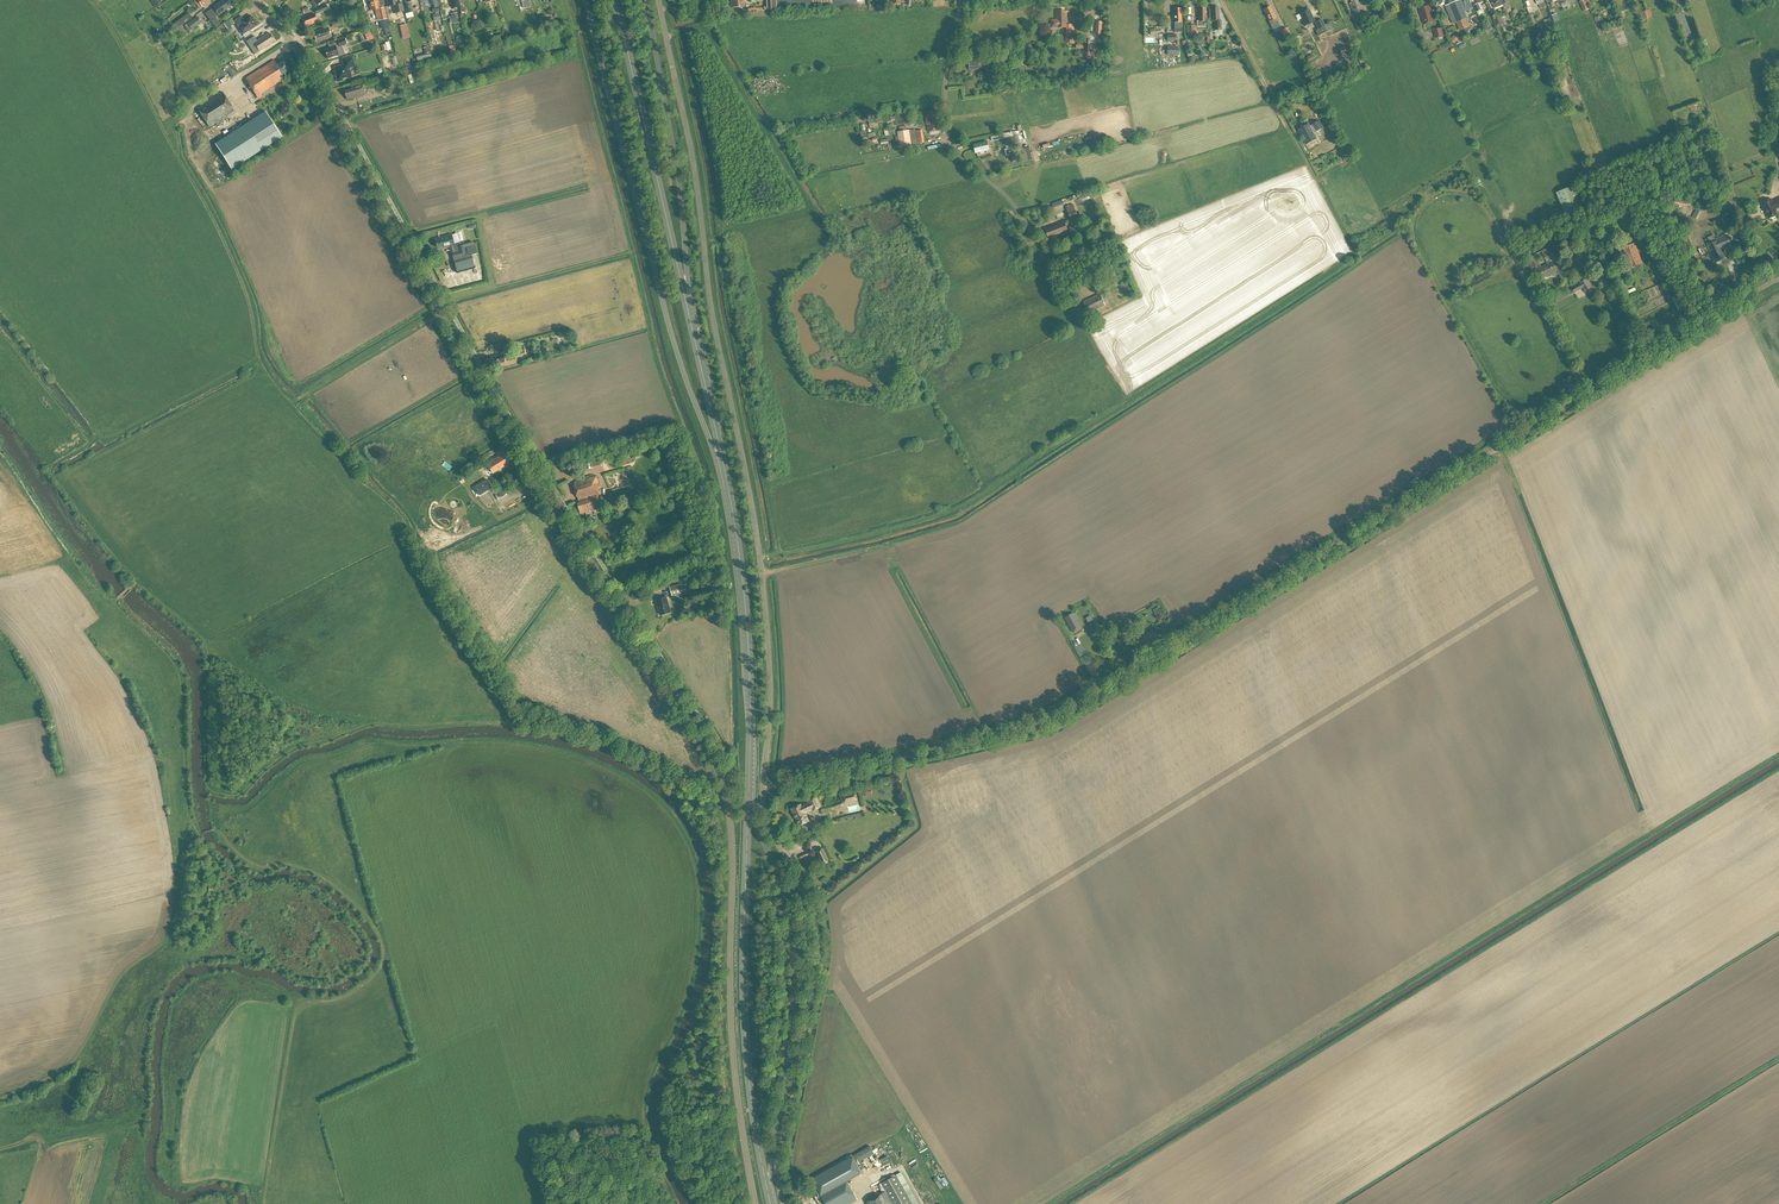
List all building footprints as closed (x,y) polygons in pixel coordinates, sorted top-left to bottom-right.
[(206,14),(216,28),(221,24),(216,18),(234,5),(230,0),(224,0),(211,9),(206,14)] [(371,11),(378,10),(382,30),(389,29),(387,20),(392,18),(390,11),(389,11),(388,7),(384,8),(382,0),(378,1),(378,0),(368,0),(371,11)] [(388,7),(393,6),(395,14),(404,12),(402,4),(398,5),(397,0),(386,0),(388,7)] [(415,1),(415,0),(405,0),(406,3),(407,6),(403,7),(405,14),(413,13),(411,5),(410,5),(409,2),(415,1)] [(459,7),(458,0),(450,0),(452,9),(459,7)] [(459,1),(462,14),(467,13),(464,0),(463,0),(459,1)] [(522,1),(524,9),(530,7),(528,0),(522,1)] [(768,9),(771,8),(771,9),(832,6),(832,0),(768,0),(768,9)] [(1349,5),(1355,18),(1366,13),(1363,6),(1361,6),(1360,4),(1361,3),(1360,0),(1355,0),(1351,2),(1351,4),(1349,5)] [(1466,19),(1468,18),(1463,8),(1468,6),(1469,10),(1473,8),(1469,0),(1461,0),(1460,0),(1453,0),(1449,2),(1450,4),(1445,6),(1453,25),(1457,23),(1460,31),(1469,28),(1466,19)] [(1495,9),(1504,5),(1502,1),(1501,0),(1492,0),(1495,9)] [(1544,0),(1536,0),(1538,5),(1540,5),(1542,10),(1547,8),(1544,0)] [(1585,0),(1584,0),(1580,2),(1585,16),(1591,13),(1585,0)] [(1679,0),(1669,0),(1673,11),(1681,7),(1679,0)] [(1422,10),(1419,11),(1424,25),(1435,22),(1430,6),(1422,8),(1422,10)] [(1269,7),(1264,10),(1267,16),(1270,22),(1269,23),(1273,30),(1280,27),(1272,11),(1271,11),(1269,7)] [(1175,23),(1174,23),(1174,31),(1177,30),(1177,33),(1183,33),(1183,22),(1182,22),(1181,14),(1181,9),(1175,10),(1175,16),(1174,16),(1175,23)] [(1205,13),(1205,9),(1199,9),(1200,13),(1198,13),(1198,15),(1195,15),(1195,21),(1197,21),(1197,27),(1205,27),(1205,24),(1206,24),(1206,22),(1206,13),(1205,13)] [(1300,15),(1296,17),(1298,21),(1302,19),(1305,26),(1315,22),(1309,10),(1300,15)] [(1643,20),(1653,17),(1650,10),(1640,13),(1643,20)] [(1056,20),(1051,20),(1051,28),(1067,28),(1067,13),(1064,13),(1064,11),(1056,11),(1056,20)] [(191,18),(188,13),(173,24),(177,29),(191,18)] [(432,15),(434,22),(441,20),(439,13),(432,15)] [(451,15),(452,17),(449,17),(451,24),(460,22),(458,13),(451,15)] [(314,14),(302,19),(305,27),(317,22),(314,14)] [(1507,14),(1500,16),(1503,24),(1509,22),(1507,14)] [(1559,21),(1557,14),(1551,16),(1554,23),(1559,21)] [(1685,14),(1679,16),(1687,41),(1693,39),(1685,14)] [(251,15),(243,20),(241,16),(234,21),(238,27),(237,27),(243,35),(245,38),(250,34),(248,32),(257,26),(251,15)] [(184,26),(188,32),(191,30),(192,30),(201,23),(197,16),(187,24),(184,26)] [(1554,32),(1549,19),(1544,21),(1549,34),(1554,32)] [(232,30),(230,27),(235,24),(232,20),(224,24),(227,29),(228,29),(229,32),(232,30)] [(343,26),(341,20),(331,24),(334,30),(343,26)] [(1322,20),(1315,23),(1318,29),(1315,31),(1318,37),(1333,29),(1330,23),(1325,25),(1322,20)] [(410,38),(407,25),(400,26),(403,40),(410,38)] [(1187,26),(1187,35),(1196,35),(1196,26),(1187,26)] [(1441,27),(1433,29),(1436,39),(1438,38),(1439,40),(1443,39),(1442,37),(1443,37),(1443,36),(1446,36),(1445,31),(1442,32),(1441,27)] [(327,29),(314,34),(316,41),(330,36),(327,29)] [(1074,34),(1074,31),(1070,31),(1070,34),(1065,35),(1066,44),(1074,44),(1074,34)] [(249,41),(247,42),(254,54),(259,51),(270,44),(270,43),(274,40),(270,34),(268,35),(267,34),(257,41),(255,37),(249,41)] [(1455,44),(1459,40),(1454,35),(1450,40),(1455,44)] [(347,44),(345,38),(337,41),(339,47),(347,44)] [(1231,49),(1238,47),(1236,40),(1229,43),(1231,49)] [(381,45),(382,47),(379,48),(381,52),(388,50),(387,43),(381,45)] [(332,48),(324,51),(327,58),(338,55),(335,46),(332,47),(332,48)] [(1093,47),(1084,46),(1076,46),(1076,49),(1084,49),(1083,62),(1092,62),(1092,53),(1096,53),(1096,47),(1093,47)] [(1168,56),(1178,56),(1177,46),(1167,47),(1168,56)] [(418,63),(432,59),(430,53),(416,57),(418,63)] [(1007,66),(1006,54),(998,55),(999,67),(1007,66)] [(343,66),(334,68),(337,77),(336,77),(337,82),(342,80),(351,77),(348,67),(353,65),(351,57),(342,60),(343,66)] [(985,77),(995,76),(995,70),(987,70),(986,59),(970,60),(970,61),(968,62),(969,70),(984,69),(985,77)] [(282,62),(276,65),(273,61),(245,79),(259,100),(274,90),(272,87),(275,85),(275,84),(278,82),(278,81),(282,78),(281,76),(288,71),(282,62)] [(228,72),(232,78),(236,75),(232,69),(228,72)] [(344,92),(347,100),(356,98),(365,96),(362,84),(353,86),(354,87),(350,88),(351,90),(344,92)] [(222,93),(196,109),(209,128),(235,111),(222,93)] [(232,171),(282,138),(265,112),(215,145),(232,171)] [(928,132),(940,131),(937,112),(934,112),(929,113),(929,115),(925,115),(927,125),(928,132)] [(1322,128),(1319,121),(1311,125),(1315,132),(1322,128)] [(1298,130),(1304,142),(1315,137),(1307,123),(1299,127),(1300,129),(1298,130)] [(899,146),(924,143),(922,131),(916,131),(915,130),(897,132),(899,146)] [(1016,147),(1013,137),(1004,139),(1006,149),(1016,147)] [(975,153),(990,150),(988,142),(973,145),(975,153)] [(1032,160),(1028,148),(1020,150),(1024,163),(1032,160)] [(1349,153),(1341,157),(1344,163),(1352,159),(1349,153)] [(1478,186),(1483,183),(1479,177),(1474,179),(1478,186)] [(1582,208),(1574,186),(1557,193),(1565,215),(1582,208)] [(1068,198),(1051,204),(1053,209),(1070,202),(1068,198)] [(1762,204),(1769,219),(1772,218),(1773,218),(1775,217),(1775,216),(1777,215),(1776,209),(1778,208),(1778,199),(1773,202),(1772,199),(1762,204)] [(1055,215),(1057,220),(1069,215),(1071,221),(1078,219),(1073,204),(1065,207),(1067,211),(1055,215)] [(1051,238),(1068,232),(1064,222),(1052,226),(1045,229),(1048,237),(1050,236),(1051,238)] [(454,244),(451,234),(434,239),(437,248),(439,247),(439,250),(450,247),(457,274),(475,269),(471,255),(477,253),(474,242),(464,245),(464,243),(461,244),(461,242),(454,244)] [(1716,240),(1707,244),(1715,263),(1725,259),(1721,250),(1731,246),(1727,235),(1716,240)] [(1634,244),(1623,248),(1631,267),(1642,263),(1634,244)] [(1536,256),(1528,259),(1533,269),(1536,267),(1537,269),(1537,270),(1541,279),(1556,272),(1552,262),(1551,262),(1550,260),(1556,257),(1552,250),(1551,250),(1550,247),(1542,251),(1548,265),(1541,268),(1540,265),(1536,256)] [(1701,256),(1705,266),(1710,264),(1706,254),(1701,256)] [(1580,284),(1572,289),(1574,293),(1583,289),(1585,293),(1593,289),(1588,279),(1580,283),(1580,284)] [(1100,284),(1103,291),(1115,287),(1112,280),(1100,284)] [(1089,313),(1105,306),(1100,294),(1084,302),(1085,305),(1084,306),(1086,311),(1088,310),(1089,313)] [(524,347),(515,349),(517,356),(525,354),(524,347)] [(508,348),(499,350),(500,355),(495,357),(495,358),(492,358),(493,364),(499,363),(499,364),(504,363),(504,362),(511,360),(508,348)] [(497,457),(487,464),(493,474),(503,467),(503,466),(508,462),(503,455),(498,459),(497,457)] [(577,496),(580,504),(578,504),(581,515),(588,513),(588,511),(600,508),(597,496),(600,495),(599,489),(600,489),(597,477),(574,484),(575,489),(574,489),(576,496),(577,496)] [(487,480),(474,487),(479,496),(492,488),(487,480)] [(673,597),(691,592),(688,582),(670,587),(673,597)] [(656,601),(660,616),(671,613),(667,598),(656,601)] [(1065,618),(1073,633),(1081,628),(1073,614),(1065,618)] [(1090,634),(1097,629),(1097,628),(1099,626),(1097,623),(1096,624),(1094,621),(1092,623),(1093,625),(1087,628),(1090,634)] [(1137,655),(1152,646),(1151,644),(1153,642),(1148,634),(1143,637),(1142,636),(1130,643),(1137,655)] [(801,805),(791,809),(799,826),(808,821),(805,814),(821,807),(817,797),(808,802),(809,804),(802,807),(801,805)] [(816,834),(809,837),(815,850),(822,847),(816,834)] [(815,852),(821,865),(829,862),(823,848),(815,852)] [(852,1156),(856,1161),(860,1159),(861,1161),(874,1153),(869,1146),(852,1156)] [(854,1196),(844,1177),(858,1169),(850,1152),(808,1174),(816,1188),(814,1188),(815,1190),(811,1192),(812,1194),(808,1196),(809,1197),(804,1200),(806,1203),(838,1203),(854,1196)] [(887,1156),(880,1160),(884,1166),(891,1162),(887,1156)] [(860,1171),(865,1168),(861,1161),(860,1159),(856,1161),(855,1162),(860,1171)] [(914,1177),(918,1186),(924,1183),(920,1174),(914,1177)] [(896,1175),(878,1186),(882,1193),(867,1201),(868,1203),(912,1203),(896,1175)]
